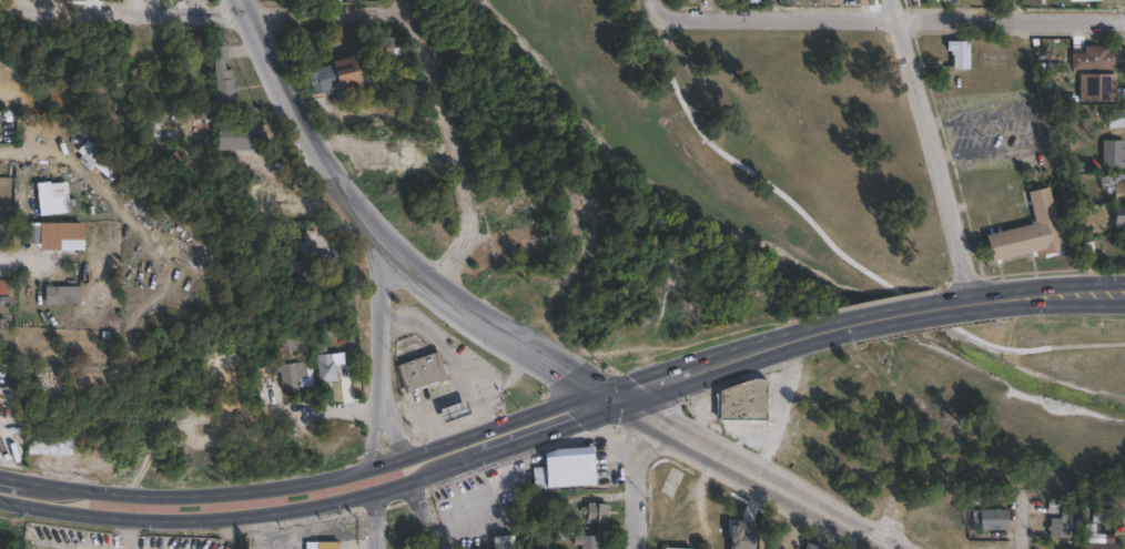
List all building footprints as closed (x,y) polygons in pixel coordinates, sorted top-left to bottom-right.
[(402,47),(379,47),(379,32),(403,32),(402,47)] [(971,41),(971,68),(954,68),(954,54),(952,54),(952,50),(949,50),(949,41),(971,41)] [(225,45),(226,53),(227,59),(222,59),(223,70),(231,70),(232,85),(235,85),(236,92),(233,93),(233,100),(216,102),(211,47),(225,45)] [(1107,45),(1107,52),(1114,52),(1114,64),(1111,64),(1111,70),(1071,70),(1072,53),(1084,53),(1084,45),(1107,45)] [(351,53),(363,85),(327,99),(324,91),(312,96),(303,72),(314,68),(315,70),(332,63),(331,61),(351,53)] [(1115,100),(1115,74),(1080,74),(1080,100),(1115,100)] [(1107,111),(1124,108),(1124,126),(1109,129),(1107,111)] [(103,156),(89,172),(77,160),(81,155),(61,135),(71,124),(103,156)] [(252,151),(217,151),(217,125),(251,125),(252,151)] [(1124,167),(1124,140),(1102,140),(1102,167),(1124,167)] [(1121,181),(1124,180),(1124,199),(1115,201),(1113,186),(1103,189),(1101,176),(1119,174),(1121,181)] [(52,215),(39,216),(34,184),(48,182),(52,215)] [(1065,250),(1037,256),(1036,252),(994,262),(989,235),(1033,224),(1032,221),(1036,220),(1030,192),(1051,187),(1065,250)] [(68,195),(68,200),(73,200),(74,209),(69,209),(69,213),(52,214),(51,197),(68,195)] [(1122,211),(1124,210),(1124,223),(1112,224),(1111,209),(1122,209),(1122,211)] [(39,225),(26,225),(26,242),(39,242),(39,225)] [(314,281),(291,285),(287,265),(311,261),(314,281)] [(9,305),(9,279),(0,279),(0,305),(9,305)] [(80,304),(45,305),(44,287),(79,286),(80,304)] [(296,349),(276,354),(274,342),(294,337),(296,349)] [(446,378),(403,393),(393,365),(436,349),(446,378)] [(335,366),(335,376),(336,376),(337,384),(331,384),(331,383),(317,384),(315,356),(342,354),(343,365),(335,366)] [(297,390),(282,393),(278,366),(301,363),(301,369),(296,370),(298,385),(296,385),(297,390)] [(770,382),(769,420),(718,419),(718,393),(757,380),(770,382)] [(467,411),(443,420),(437,407),(463,398),(467,411)] [(70,437),(70,456),(26,455),(27,436),(70,437)] [(551,487),(535,488),(535,467),(546,466),(545,453),(558,448),(594,446),(597,484),(551,487)] [(1070,514),(1067,538),(1050,537),(1052,518),(1061,518),(1061,514),(1048,512),(1050,501),(1063,502),(1062,512),(1070,514)] [(607,505),(606,526),(586,525),(586,504),(594,504),(594,505),(607,505)] [(1009,530),(982,530),(982,509),(1010,509),(1009,530)] [(1123,543),(1123,548),(1087,548),(1087,542),(1106,543),(1106,535),(1115,535),(1115,542),(1123,543)] [(493,548),(513,548),(513,536),(493,536),(493,548)] [(601,542),(601,548),(579,548),(579,547),(571,546),(571,536),(598,536),(598,542),(601,542)] [(995,540),(974,540),(974,548),(995,548),(995,540)]
